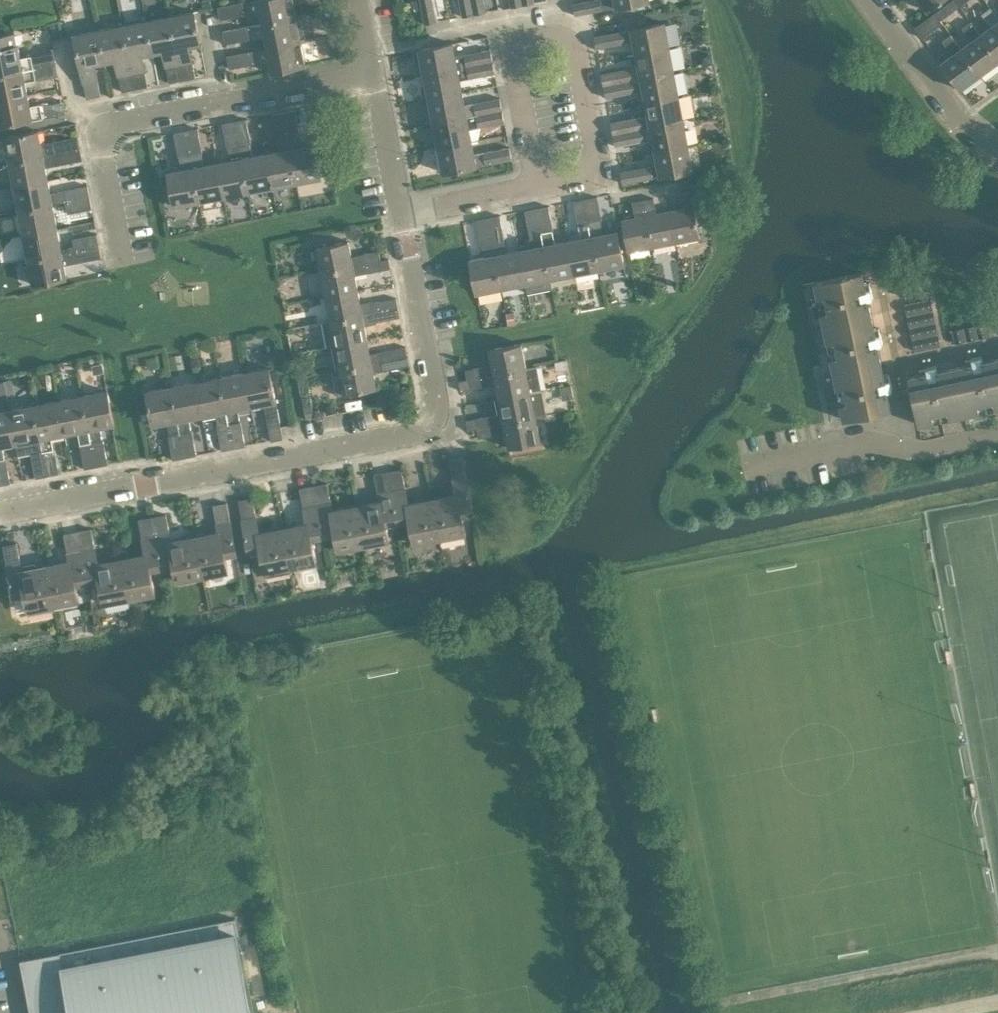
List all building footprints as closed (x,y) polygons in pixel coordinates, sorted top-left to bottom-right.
[(218,3),(220,16),(260,8),(262,20),(296,13),(293,0),(234,0),(219,3),(218,3)] [(421,3),(425,20),(437,18),(433,0),(421,0),(421,3)] [(462,13),(473,11),(471,0),(459,0),(462,13)] [(473,11),(485,8),(484,0),(471,0),(473,11)] [(572,0),(575,12),(587,9),(635,0),(573,0),(572,0)] [(935,9),(940,16),(960,2),(959,0),(947,0),(935,9)] [(981,30),(997,54),(997,15),(990,3),(982,9),(991,22),(981,30)] [(194,7),(170,12),(182,76),(195,73),(193,58),(189,42),(201,40),(194,7)] [(935,9),(915,23),(922,33),(942,19),(940,16),(935,9)] [(69,10),(60,11),(62,25),(71,24),(69,10)] [(170,12),(146,17),(153,50),(163,48),(166,64),(169,78),(182,76),(170,12)] [(262,20),(223,28),(225,40),(265,32),(267,44),(301,37),(300,32),(301,32),(303,29),(301,18),(298,16),(297,16),(296,13),(262,20)] [(649,13),(641,14),(643,22),(651,21),(649,13)] [(146,17),(123,21),(135,85),(148,82),(145,68),(142,52),(153,50),(146,17)] [(961,45),(980,70),(997,57),(997,54),(981,30),(980,31),(970,17),(962,23),(972,37),(961,45)] [(643,22),(594,32),(596,45),(624,39),(624,38),(632,36),(635,50),(669,43),(664,19),(651,21),(643,22)] [(123,21),(99,26),(106,59),(115,57),(119,73),(121,88),(135,85),(123,21)] [(99,26),(75,31),(85,79),(84,80),(87,94),(101,92),(97,77),(94,61),(106,59),(99,26)] [(0,33),(0,45),(17,42),(14,30),(0,33)] [(953,51),(941,60),(960,85),(980,70),(961,45),(951,30),(942,37),(953,51)] [(267,44),(227,52),(230,65),(270,57),(272,69),(306,62),(301,37),(267,44)] [(417,47),(415,48),(417,60),(420,60),(422,60),(424,71),(493,58),(490,44),(454,51),(452,39),(419,45),(419,46),(417,47)] [(0,45),(0,71),(56,60),(54,48),(53,43),(27,48),(27,49),(20,50),(18,41),(17,42),(0,45)] [(629,64),(601,69),(603,82),(674,68),(669,43),(635,50),(637,63),(629,65),(629,64)] [(704,54),(701,60),(704,61),(713,60),(711,50),(709,49),(704,54)] [(424,81),(422,82),(424,93),(426,94),(427,96),(462,89),(460,76),(495,70),(493,58),(424,71),(426,80),(424,81)] [(28,90),(26,78),(36,76),(36,77),(58,72),(56,60),(0,71),(0,96),(28,90)] [(674,68),(603,82),(606,94),(633,88),(633,86),(642,85),(644,99),(679,92),(674,68)] [(427,96),(425,97),(427,108),(429,109),(431,109),(433,119),(502,106),(499,93),(464,100),(462,89),(427,96)] [(65,109),(63,98),(49,101),(45,100),(30,102),(28,90),(0,96),(0,122),(65,109)] [(638,113),(610,118),(613,130),(683,116),(679,92),(644,99),(647,113),(639,114),(638,113)] [(295,106),(283,108),(296,178),(321,174),(315,140),(300,143),(298,130),(299,130),(295,106)] [(502,106),(433,119),(438,143),(471,137),(469,125),(504,118),(502,106)] [(280,147),(266,149),(272,183),(296,178),(283,108),(271,110),(276,135),(277,134),(280,147)] [(246,115),(235,117),(248,188),(272,183),(266,149),(252,152),(249,140),(251,139),(246,115)] [(683,116),(613,130),(615,142),(643,137),(643,135),(651,133),(654,148),(688,141),(683,116)] [(231,156),(217,159),(224,192),(248,188),(235,117),(223,120),(228,144),(229,144),(231,156)] [(198,125),(186,127),(199,197),(224,192),(217,159),(203,161),(201,149),(202,149),(198,125)] [(38,127),(5,133),(10,159),(80,145),(78,133),(54,138),(54,139),(41,142),(38,127)] [(182,166),(168,168),(174,202),(199,197),(186,127),(174,129),(179,153),(180,152),(182,166)] [(471,137),(438,143),(443,168),(511,155),(509,143),(473,150),(471,137)] [(648,162),(620,167),(623,180),(693,166),(688,141),(654,148),(657,161),(648,163),(648,162)] [(80,145),(10,159),(14,182),(48,176),(45,162),(58,160),(58,161),(83,157),(80,145)] [(48,176),(14,182),(19,207),(53,200),(65,198),(90,193),(87,181),(63,186),(63,187),(51,190),(48,176)] [(682,204),(669,207),(675,239),(700,234),(690,187),(679,189),(682,204)] [(90,193),(65,198),(67,210),(92,205),(90,193)] [(597,193),(585,195),(599,266),(624,261),(617,227),(602,230),(600,217),(601,217),(597,193)] [(654,194),(643,196),(652,243),(675,239),(669,207),(656,209),(654,194)] [(582,234),(569,236),(575,270),(599,266),(585,195),(574,197),(578,221),(580,221),(582,234)] [(635,213),(622,216),(628,248),(652,243),(643,196),(632,198),(635,213)] [(53,200),(19,207),(24,231),(57,225),(53,200)] [(548,202),(537,204),(550,275),(575,270),(569,236),(554,239),(552,226),(553,226),(548,202)] [(525,241),(519,242),(520,246),(526,280),(525,280),(526,288),(552,283),(550,275),(537,204),(525,207),(530,235),(525,241)] [(499,211),(488,214),(502,284),(525,280),(526,280),(520,246),(505,249),(503,236),(504,236),(499,211)] [(471,256),(470,256),(477,289),(502,284),(488,214),(476,216),(480,240),(482,240),(484,253),(471,256)] [(57,225),(24,231),(29,256),(62,249),(57,225)] [(97,230),(73,235),(75,247),(99,242),(97,230)] [(349,237),(317,243),(322,268),(353,262),(349,237)] [(62,249),(29,256),(33,281),(67,274),(64,261),(77,258),(102,254),(99,242),(75,247),(62,249)] [(379,247),(362,250),(364,260),(380,257),(379,247)] [(353,262),(322,268),(326,292),(358,286),(355,272),(391,265),(389,255),(380,257),(364,260),(356,262),(353,262)] [(836,273),(815,278),(819,301),(824,324),(871,314),(867,296),(873,295),(871,290),(869,278),(864,280),(862,268),(836,273)] [(932,272),(897,279),(899,292),(935,284),(932,272)] [(358,286),(326,292),(331,317),(363,311),(398,304),(396,294),(361,301),(358,286)] [(930,294),(905,299),(915,347),(940,342),(930,294)] [(363,311),(331,317),(336,341),(367,335),(365,320),(400,313),(398,304),(363,311)] [(513,307),(506,309),(508,321),(516,319),(513,307)] [(871,314),(824,324),(829,347),(834,370),(881,360),(878,345),(883,344),(881,336),(879,327),(874,328),(871,314)] [(988,319),(952,326),(955,339),(990,331),(988,319)] [(336,341),(333,341),(338,366),(340,365),(408,352),(406,343),(370,350),(367,335),(336,341)] [(492,361),(465,366),(467,376),(526,365),(521,340),(490,346),(492,361)] [(338,366),(333,367),(337,391),(345,389),(345,390),(377,384),(374,369),(410,362),(408,352),(340,365),(338,366)] [(954,364),(964,411),(987,406),(997,404),(997,354),(985,357),(984,352),(976,354),(968,355),(969,361),(954,364)] [(59,360),(52,361),(53,369),(60,367),(59,360)] [(881,360),(834,370),(839,393),(843,415),(891,406),(887,388),(892,387),(891,382),(888,370),(883,371),(881,360)] [(920,371),(908,373),(918,421),(941,416),(964,411),(954,364),(937,367),(935,362),(930,363),(919,366),(920,371)] [(467,376),(459,378),(461,387),(496,380),(499,395),(531,389),(542,387),(537,363),(526,365),(467,376)] [(269,364),(244,369),(251,402),(265,400),(267,413),(266,413),(270,437),(283,434),(281,423),(269,364)] [(282,365),(272,367),(274,378),(284,376),(282,365)] [(244,369),(220,373),(234,444),(246,442),(241,418),(240,418),(237,405),(251,402),(244,369)] [(220,373),(196,378),(202,412),(203,415),(217,413),(219,422),(217,423),(222,446),(234,444),(220,373)] [(196,378),(172,383),(185,453),(197,451),(192,427),(190,428),(188,415),(202,412),(196,378)] [(172,383),(147,388),(153,421),(167,418),(170,431),(168,432),(173,456),(185,453),(172,383)] [(107,387),(83,392),(96,463),(109,460),(104,435),(103,436),(101,423),(114,420),(107,387)] [(496,410),(467,416),(469,426),(477,424),(490,422),(504,419),(535,413),(546,411),(542,387),(531,389),(499,395),(494,396),(496,410)] [(83,392),(58,397),(65,430),(79,427),(81,440),(80,440),(85,465),(96,463),(83,392)] [(58,397),(34,401),(48,472),(60,470),(55,445),(53,445),(51,433),(65,430),(58,397)] [(34,401),(10,406),(16,439),(19,452),(31,450),(36,474),(48,472),(34,401)] [(312,401),(303,403),(306,415),(314,413),(312,401)] [(335,401),(326,402),(327,410),(336,408),(335,401)] [(0,408),(0,481),(11,479),(7,455),(5,455),(2,442),(16,439),(10,406),(0,408)] [(490,422),(477,424),(479,434),(505,429),(508,444),(540,438),(535,413),(504,419),(490,422)] [(456,491),(432,495),(439,530),(464,526),(461,507),(472,505),(473,505),(463,454),(462,453),(450,455),(449,455),(456,491)] [(402,465),(388,467),(398,519),(410,516),(413,535),(439,530),(432,495),(408,500),(402,465)] [(380,498),(356,502),(363,537),(388,532),(386,521),(398,519),(388,467),(374,470),(380,498)] [(327,479),(313,482),(323,533),(335,531),(337,542),(363,537),(356,502),(333,507),(327,479)] [(306,520),(283,524),(290,560),(315,555),(311,535),(323,533),(313,482),(299,485),(306,520)] [(253,493),(239,496),(249,547),(261,545),(264,565),(266,571),(291,566),(290,560),(283,524),(260,529),(253,493)] [(218,529),(194,533),(201,569),(227,564),(225,552),(237,550),(227,499),(213,502),(218,529)] [(166,510),(152,513),(162,565),(174,562),(176,574),(201,569),(194,533),(172,538),(166,510)] [(145,551),(122,556),(128,591),(154,586),(150,567),(162,565),(152,513),(138,516),(145,551)] [(91,525),(78,528),(88,579),(99,577),(103,596),(128,591),(122,556),(98,561),(91,525)] [(69,558),(46,563),(53,597),(79,592),(77,581),(88,579),(78,528),(63,531),(69,558)] [(16,540),(3,542),(13,593),(25,591),(27,602),(29,610),(54,605),(53,597),(46,563),(21,567),(16,540)] [(20,955),(32,1012),(254,1012),(235,912),(225,914),(66,946),(52,948),(27,953),(20,955)]
